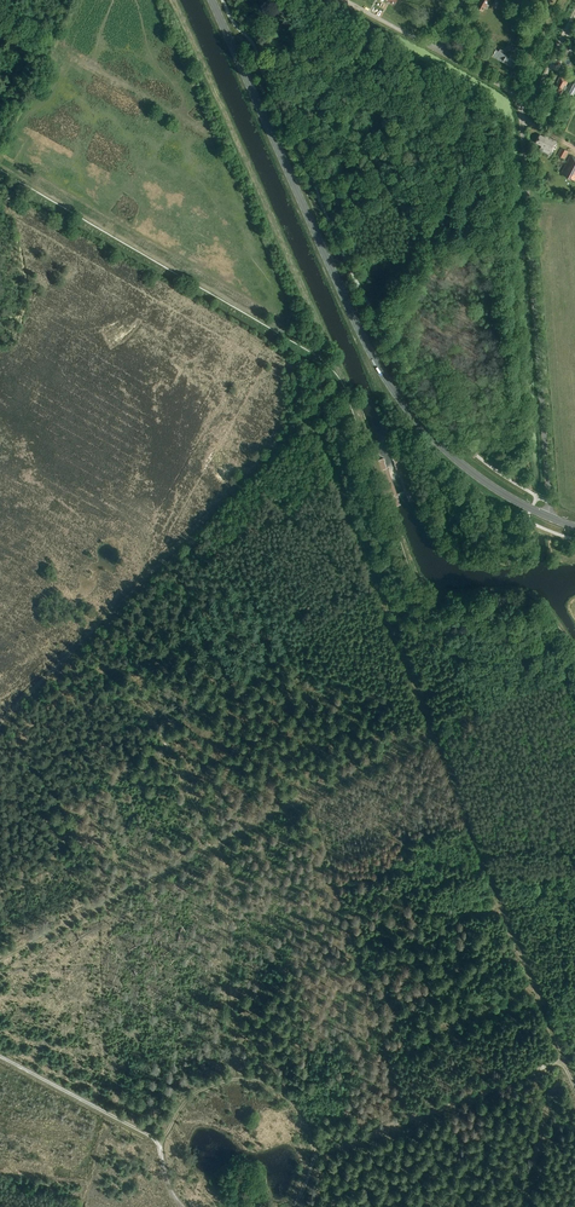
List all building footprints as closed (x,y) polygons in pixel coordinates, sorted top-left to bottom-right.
[(488,1),(486,0),(479,0),(475,8),(482,11),(484,8),(486,9),(488,5),(486,4),(488,1)] [(502,61),(506,55),(503,54),(504,51),(500,49),(499,52),(495,50),(492,56),(502,61)] [(506,55),(502,61),(513,68),(516,61),(513,60),(514,57),(510,55),(509,57),(506,55)] [(561,94),(568,81),(561,76),(557,82),(559,83),(554,91),(561,94)] [(541,147),(551,153),(557,141),(546,136),(545,138),(540,135),(535,143),(541,146),(541,147)] [(561,148),(558,153),(557,155),(564,159),(568,151),(562,148),(561,148)] [(567,160),(560,173),(574,181),(574,158),(570,155),(567,160)]
